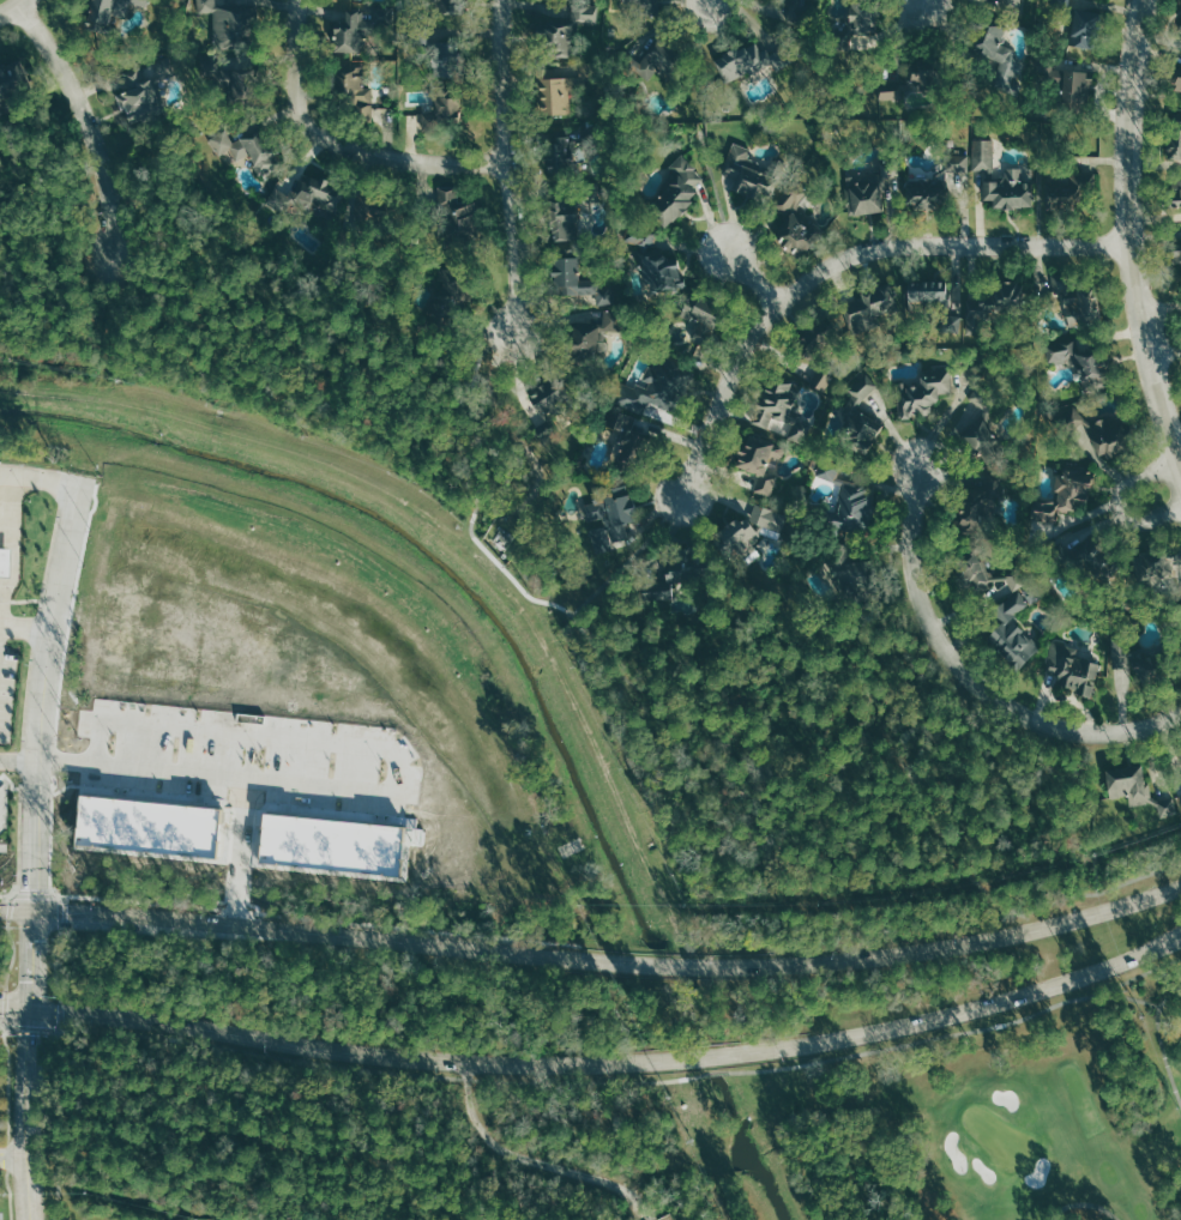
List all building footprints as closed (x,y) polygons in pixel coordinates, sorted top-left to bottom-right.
[(84,29),(108,35),(113,16),(122,18),(127,1),(144,6),(146,0),(92,0),(84,29)] [(197,13),(212,12),(212,48),(258,48),(257,4),(215,4),(214,0),(194,0),(197,13)] [(620,7),(660,9),(660,0),(620,0),(620,7)] [(972,6),(1020,13),(1022,0),(973,0),(972,6)] [(579,5),(576,21),(597,24),(600,8),(579,5)] [(877,36),(876,5),(847,6),(847,31),(834,31),(835,49),(852,49),(852,37),(877,36)] [(331,51),(362,53),(363,39),(369,39),(371,12),(346,10),(345,21),(334,21),(331,51)] [(1096,46),(1095,11),(1068,12),(1069,47),(1096,46)] [(1000,61),(993,85),(1014,92),(1025,56),(999,47),(1004,31),(983,24),(973,52),(1000,61)] [(569,57),(569,28),(541,28),(542,57),(569,57)] [(641,63),(632,57),(626,65),(648,81),(658,68),(664,73),(681,50),(661,36),(641,63)] [(714,57),(726,83),(767,64),(755,38),(714,57)] [(427,52),(431,77),(451,75),(448,50),(427,52)] [(198,54),(199,76),(216,74),(216,85),(228,84),(229,108),(258,107),(257,66),(218,67),(217,54),(198,54)] [(151,62),(156,77),(144,80),(138,66),(121,73),(127,91),(115,96),(126,126),(167,111),(157,83),(175,77),(169,56),(151,62)] [(30,89),(19,60),(0,68),(0,100),(30,89)] [(336,66),(335,96),(355,96),(355,121),(374,122),(376,88),(362,88),(363,67),(336,66)] [(1062,107),(1086,107),(1087,70),(1063,70),(1062,107)] [(879,103),(929,103),(928,72),(909,73),(909,82),(879,82),(879,103)] [(570,115),(568,78),(539,79),(541,116),(570,115)] [(423,125),(459,117),(453,94),(433,99),(434,106),(420,110),(423,125)] [(1180,126),(1169,126),(1168,164),(1180,164),(1180,122),(1180,126)] [(206,139),(216,156),(229,149),(235,159),(247,153),(258,175),(282,163),(263,127),(231,143),(224,129),(206,139)] [(548,141),(552,167),(575,164),(572,138),(548,141)] [(1032,207),(1031,181),(1022,181),(1022,167),(1006,167),(1006,177),(994,177),(994,138),(973,139),(973,170),(983,170),(983,199),(993,199),(993,207),(1032,207)] [(723,173),(737,178),(734,187),(769,199),(778,174),(747,164),(752,149),(734,142),(723,173)] [(709,180),(682,154),(670,166),(676,172),(644,204),(665,224),(709,180)] [(952,173),(961,172),(961,177),(970,177),(969,154),(951,154),(952,173)] [(343,186),(332,215),(311,204),(307,210),(289,203),(281,215),(264,201),(273,186),(288,195),(301,169),(343,186)] [(1080,186),(1079,171),(1069,171),(1070,186),(1080,186)] [(851,215),(885,211),(880,173),(846,177),(851,215)] [(906,207),(936,207),(936,178),(907,177),(906,207)] [(1170,179),(1173,210),(1180,209),(1180,178),(1170,179)] [(595,181),(597,200),(574,203),(578,237),(554,240),(549,198),(574,197),(573,183),(595,181)] [(822,232),(801,208),(811,199),(797,183),(774,202),(784,215),(770,227),(790,250),(795,246),(799,251),(822,232)] [(436,187),(439,248),(477,247),(476,201),(456,201),(456,186),(436,187)] [(357,193),(350,230),(337,228),(331,254),(355,259),(361,231),(393,237),(400,201),(357,193)] [(649,238),(632,228),(626,238),(638,245),(640,241),(646,244),(649,238)] [(1180,242),(1180,231),(1171,232),(1174,262),(1180,262),(1180,263),(1180,242)] [(609,277),(614,302),(595,304),(593,292),(555,294),(555,248),(578,247),(578,278),(609,277)] [(679,289),(680,254),(645,253),(644,288),(679,289)] [(434,267),(430,330),(454,332),(456,306),(469,307),(471,270),(434,267)] [(1064,291),(1061,275),(1052,277),(1055,293),(1064,291)] [(949,281),(921,279),(921,288),(908,287),(907,306),(948,308),(949,281)] [(1025,303),(1020,280),(982,287),(986,310),(1025,303)] [(898,307),(890,282),(860,292),(862,298),(844,304),(854,335),(886,325),(882,313),(898,307)] [(1065,324),(1097,323),(1096,286),(1077,286),(1077,296),(1064,296),(1065,324)] [(722,337),(713,352),(691,342),(699,325),(679,314),(691,290),(724,307),(712,332),(722,337)] [(602,308),(601,321),(571,318),(565,363),(592,367),(597,326),(619,328),(620,309),(602,308)] [(1049,365),(1075,360),(1079,381),(1106,376),(1101,349),(1085,352),(1082,335),(1045,342),(1049,365)] [(611,400),(643,413),(647,401),(676,415),(694,373),(659,357),(645,389),(620,379),(611,400)] [(898,382),(900,418),(914,417),(914,413),(933,412),(932,393),(952,392),(950,370),(919,372),(919,381),(898,382)] [(528,391),(544,421),(532,428),(542,442),(558,434),(549,419),(577,401),(559,372),(528,391)] [(824,392),(834,378),(825,372),(815,385),(824,392)] [(866,374),(875,385),(855,407),(884,425),(866,455),(836,439),(846,418),(840,413),(851,394),(848,389),(866,374)] [(749,422),(765,429),(771,416),(791,424),(785,437),(803,446),(814,421),(790,410),(799,388),(770,375),(749,422)] [(1123,409),(1083,412),(1083,404),(1063,405),(1064,427),(1079,426),(1080,438),(1095,437),(1096,453),(1118,451),(1116,433),(1124,432),(1123,409)] [(611,406),(635,415),(631,429),(652,437),(637,478),(610,467),(623,433),(604,425),(611,406)] [(961,431),(975,455),(999,440),(985,416),(961,431)] [(746,433),(734,467),(758,476),(753,490),(771,496),(778,477),(764,472),(775,442),(746,433)] [(817,476),(836,481),(840,468),(821,462),(817,476)] [(1090,468),(1058,467),(1057,502),(1031,501),(1030,518),(1058,519),(1058,511),(1072,511),(1072,506),(1089,506),(1090,468)] [(876,484),(868,533),(823,525),(825,508),(836,509),(842,477),(876,484)] [(628,483),(638,523),(625,526),(627,539),(609,544),(610,550),(595,554),(589,531),(603,526),(601,519),(588,523),(583,505),(592,502),(590,493),(628,483)] [(753,502),(747,520),(717,543),(731,563),(769,534),(778,538),(787,513),(753,502)] [(833,543),(839,602),(879,598),(874,558),(850,561),(848,542),(833,543)] [(664,549),(667,582),(641,584),(641,602),(673,599),(671,585),(703,584),(704,605),(731,604),(730,580),(712,581),(710,546),(664,549)] [(0,547),(0,576),(9,576),(10,548),(0,547)] [(1180,569),(1180,549),(1167,554),(1164,547),(1132,558),(1140,583),(1180,569)] [(956,561),(967,589),(988,580),(977,553),(956,561)] [(1030,606),(1022,591),(989,609),(1002,621),(987,636),(996,645),(1001,653),(1018,670),(1039,648),(1035,641),(1023,630),(1016,617),(1024,613),(1030,606)] [(1114,656),(1127,665),(1127,664),(1137,672),(1149,657),(1127,639),(1114,656)] [(1082,689),(1081,696),(1095,698),(1099,663),(1085,661),(1087,648),(1058,644),(1054,673),(1059,673),(1058,686),(1082,689)] [(1105,769),(1109,798),(1127,796),(1129,805),(1147,803),(1156,807),(1159,817),(1175,813),(1171,797),(1157,801),(1150,797),(1145,763),(1105,769)]
